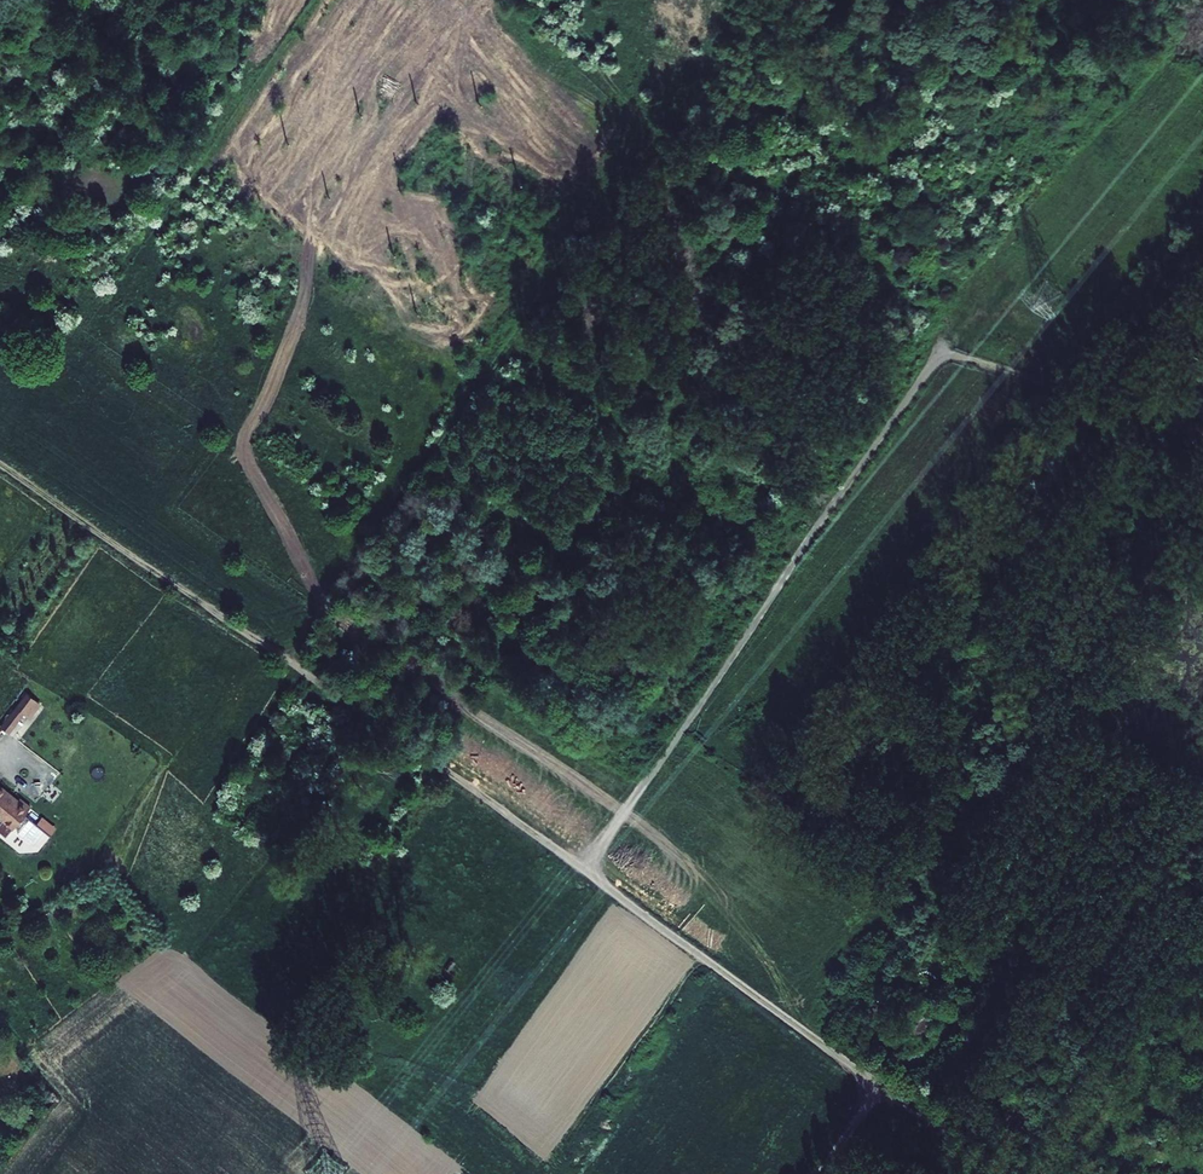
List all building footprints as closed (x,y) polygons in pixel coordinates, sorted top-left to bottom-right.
[(0,722),(0,724),(7,730),(22,711),(32,699),(23,692),(0,722)] [(32,699),(22,711),(28,715),(38,703),(32,699)] [(18,736),(31,720),(25,715),(12,731),(18,736)] [(15,831),(33,806),(22,797),(20,800),(0,784),(0,820),(15,831)]
